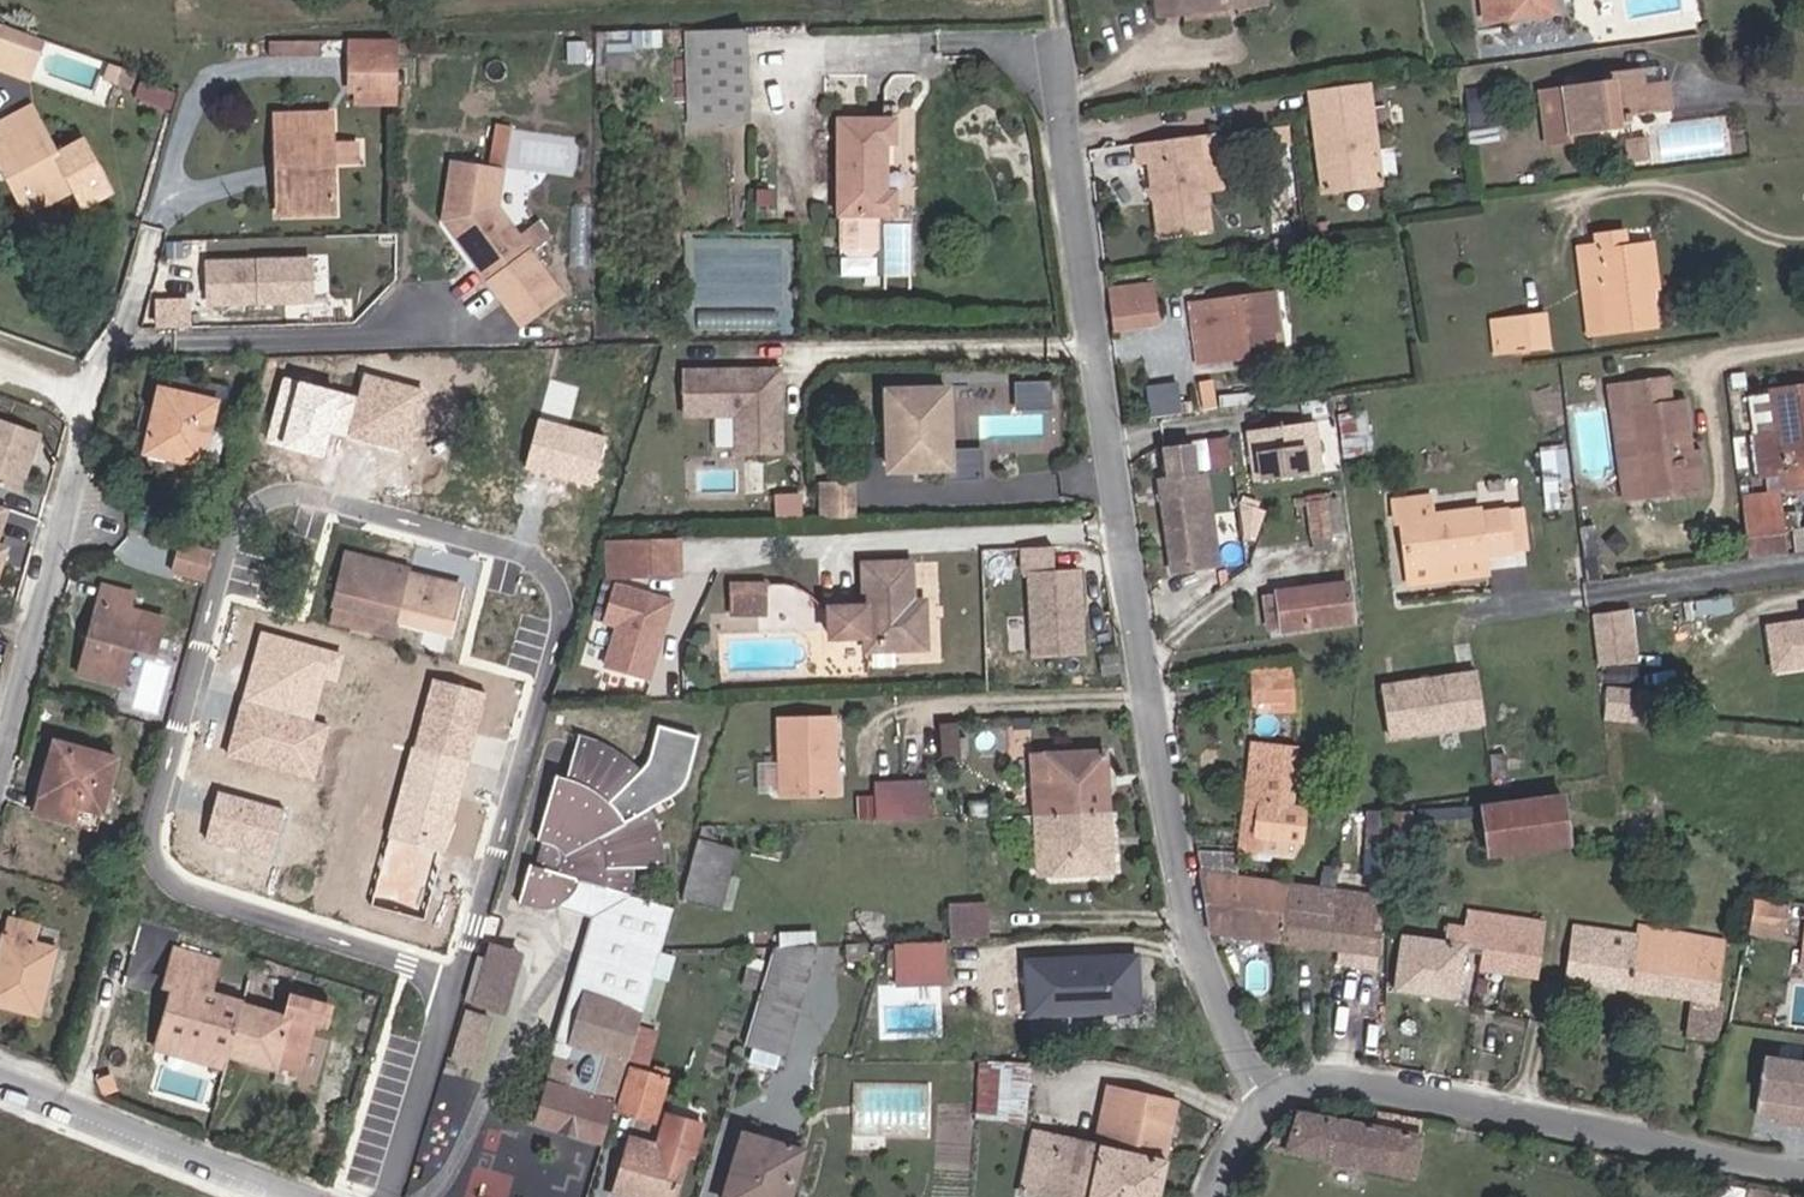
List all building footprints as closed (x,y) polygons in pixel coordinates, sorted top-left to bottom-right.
[(1175,29),(1251,17),(1249,0),(1171,0),(1175,29)] [(1470,1),(1473,31),(1476,47),(1504,43),(1544,38),(1539,0),(1484,0),(1470,1)] [(19,42),(17,42),(2,36),(0,41),(0,83),(4,85),(19,42)] [(298,66),(297,51),(258,52),(246,52),(246,66),(298,66)] [(327,57),(327,73),(379,73),(378,55),(327,57)] [(746,55),(681,56),(683,144),(745,143),(746,55)] [(104,94),(111,77),(93,70),(86,87),(104,94)] [(328,103),(379,101),(379,73),(327,73),(328,103)] [(1620,140),(1639,137),(1635,107),(1632,91),(1600,96),(1601,105),(1533,117),(1542,171),(1571,166),(1570,159),(1622,151),(1620,140)] [(1635,107),(1639,137),(1662,134),(1658,104),(1635,107)] [(1317,189),(1322,218),(1379,210),(1360,108),(1303,117),(1307,143),(1314,142),(1322,188),(1317,189)] [(489,160),(505,163),(513,124),(497,121),(489,160)] [(21,140),(13,126),(0,132),(0,151),(21,140)] [(263,178),(264,209),(315,209),(313,128),(252,129),(253,179),(263,178)] [(82,201),(62,160),(38,171),(25,146),(21,140),(0,151),(0,171),(82,201)] [(872,218),(875,166),(885,167),(884,147),(831,146),(826,273),(833,281),(856,282),(864,275),(865,239),(883,241),(884,219),(872,218)] [(1155,242),(1200,235),(1198,221),(1192,222),(1187,186),(1194,184),(1191,164),(1132,172),(1135,195),(1145,193),(1149,225),(1153,224),(1155,242)] [(82,201),(0,171),(0,195),(15,224),(49,206),(58,223),(86,209),(82,201)] [(435,175),(431,206),(481,206),(484,181),(435,175)] [(481,221),(481,206),(431,206),(428,233),(475,296),(514,267),(481,221)] [(254,228),(264,228),(264,209),(254,210),(254,228)] [(264,209),(264,228),(315,228),(315,209),(264,209)] [(1589,249),(1591,259),(1591,263),(1612,260),(1610,247),(1589,249)] [(202,302),(309,304),(310,255),(203,252),(202,302)] [(1635,258),(1612,260),(1591,263),(1591,259),(1573,261),(1583,349),(1644,341),(1640,300),(1635,258)] [(1146,344),(1141,319),(1104,325),(1108,351),(1146,344)] [(1264,376),(1257,321),(1257,319),(1179,328),(1187,388),(1264,376)] [(1257,321),(1264,376),(1274,375),(1267,320),(1257,321)] [(1537,330),(1517,332),(1521,368),(1540,366),(1537,330)] [(1501,370),(1521,368),(1517,332),(1496,334),(1501,370)] [(783,369),(684,369),(684,418),(734,418),(734,454),(784,454),(783,369)] [(424,390),(364,374),(358,396),(346,438),(406,455),(424,390)] [(358,396),(281,375),(263,440),(326,457),(332,435),(346,438),(358,396)] [(1147,382),(1152,413),(1181,409),(1177,378),(1147,382)] [(1054,449),(1054,381),(957,381),(957,437),(989,437),(989,449),(1054,449)] [(952,383),(894,384),(896,463),(954,462),(952,383)] [(1672,508),(1696,502),(1689,471),(1687,461),(1676,413),(1664,416),(1658,391),(1612,401),(1597,403),(1600,419),(1621,415),(1644,515),(1672,508)] [(197,410),(142,396),(127,458),(183,472),(197,410)] [(1788,498),(1803,495),(1803,398),(1779,403),(1770,405),(1771,408),(1778,445),(1755,450),(1760,475),(1761,481),(1762,487),(1785,482),(1788,498)] [(43,430),(0,415),(0,485),(21,492),(43,430)] [(1624,520),(1644,515),(1621,415),(1600,419),(1624,520)] [(610,438),(540,419),(526,471),(596,490),(610,438)] [(1212,439),(1219,463),(1233,459),(1226,435),(1212,439)] [(1305,442),(1240,451),(1246,501),(1312,493),(1305,442)] [(1698,470),(1689,471),(1696,502),(1705,500),(1698,470)] [(848,485),(817,487),(819,516),(850,514),(848,485)] [(1148,491),(1152,526),(1188,521),(1183,487),(1148,491)] [(1741,507),(1745,526),(1782,518),(1778,498),(1741,507)] [(11,505),(0,501),(0,574),(10,544),(0,541),(11,505)] [(1396,557),(1399,584),(1473,576),(1473,571),(1475,571),(1493,569),(1499,568),(1496,545),(1494,528),(1483,530),(1480,530),(1470,532),(1470,529),(1470,528),(1443,531),(1421,534),(1419,517),(1399,519),(1384,520),(1385,525),(1387,539),(1393,538),(1393,542),(1393,543),(1394,546),(1396,557)] [(1746,533),(1754,567),(1785,562),(1791,561),(1782,518),(1745,526),(1746,533)] [(1196,592),(1188,521),(1152,526),(1163,598),(1196,592)] [(1328,525),(1315,526),(1317,553),(1330,553),(1328,525)] [(1318,564),(1317,553),(1315,526),(1297,527),(1300,565),(1318,564)] [(1510,526),(1494,528),(1496,545),(1499,568),(1508,567),(1515,566),(1511,535),(1510,532),(1510,526)] [(684,539),(603,540),(603,579),(613,581),(685,578),(684,539)] [(466,579),(343,546),(328,606),(450,638),(466,579)] [(194,591),(202,558),(170,550),(161,582),(194,591)] [(909,609),(907,563),(861,565),(863,607),(830,609),(831,641),(864,639),(864,648),(922,646),(921,609),(909,609)] [(1084,571),(1025,573),(1028,659),(1087,657),(1084,571)] [(1475,592),(1473,576),(1399,584),(1399,590),(1401,602),(1475,592)] [(765,613),(766,578),(729,577),(728,612),(765,613)] [(674,599),(613,581),(600,624),(614,628),(603,664),(651,678),(674,599)] [(1337,599),(1261,611),(1267,649),(1343,638),(1337,599)] [(1601,664),(1643,658),(1634,604),(1593,610),(1601,664)] [(152,630),(85,612),(68,682),(112,692),(121,657),(144,663),(152,630)] [(745,618),(713,619),(714,639),(746,638),(745,618)] [(348,655),(259,630),(223,759),(313,783),(348,655)] [(1776,635),(1779,663),(1798,660),(1799,675),(1803,674),(1803,632),(1776,635)] [(1782,677),(1799,675),(1798,660),(1779,663),(1782,677)] [(1377,680),(1388,739),(1480,723),(1470,664),(1377,680)] [(487,693),(431,677),(368,902),(424,917),(487,693)] [(1265,686),(1264,694),(1289,696),(1289,687),(1265,686)] [(1799,688),(1794,730),(1803,731),(1803,688),(1799,688)] [(1264,694),(1262,721),(1286,723),(1289,696),(1264,694)] [(836,716),(786,717),(789,796),(838,794),(836,716)] [(1286,732),(1286,723),(1262,721),(1261,730),(1286,732)] [(654,992),(668,941),(680,898),(628,883),(626,862),(655,862),(651,826),(646,811),(685,783),(698,738),(657,727),(646,766),(630,784),(623,774),(635,759),(601,737),(575,727),(559,768),(548,768),(529,831),(538,835),(546,841),(547,848),(541,854),(531,856),(522,855),(511,893),(535,898),(564,884),(596,894),(567,993),(568,994),(582,999),(577,1017),(576,1022),(603,1032),(592,1072),(576,1068),(581,1047),(570,1044),(563,1043),(544,1106),(608,1123),(645,990),(654,992)] [(1305,804),(1298,803),(1292,802),(1296,747),(1255,743),(1245,851),(1298,856),(1307,833),(1309,804),(1305,804)] [(29,828),(70,841),(76,820),(97,825),(112,771),(49,753),(29,828)] [(871,786),(872,819),(925,816),(924,784),(871,786)] [(1022,846),(1094,839),(1090,785),(1021,790),(1022,846)] [(285,813),(217,793),(202,842),(271,862),(285,813)] [(1550,814),(1477,824),(1482,868),(1557,857),(1550,814)] [(76,820),(70,841),(92,846),(97,825),(76,820)] [(1097,896),(1094,839),(1022,846),(1024,902),(1097,896)] [(736,855),(703,845),(687,899),(718,909),(736,855)] [(1287,914),(1289,886),(1242,878),(1245,851),(1204,846),(1200,913),(1203,933),(1281,942),(1284,942),(1285,929),(1287,914)] [(1340,892),(1289,886),(1287,914),(1285,929),(1284,942),(1332,948),(1340,892)] [(1342,888),(1340,892),(1332,948),(1379,953),(1385,894),(1342,888)] [(1753,895),(1750,931),(1783,934),(1786,898),(1753,895)] [(946,907),(948,942),(985,940),(982,905),(946,907)] [(1469,928),(1466,947),(1463,962),(1480,965),(1477,983),(1530,992),(1535,940),(1469,928)] [(5,936),(0,957),(0,1023),(38,1032),(54,965),(33,959),(37,944),(5,936)] [(470,1001),(504,1007),(516,945),(482,939),(470,1001)] [(1628,954),(1628,959),(1625,979),(1654,984),(1652,1007),(1682,1012),(1676,1052),(1705,1057),(1711,1020),(1703,1019),(1711,956),(1659,948),(1629,945),(1628,954)] [(1453,956),(1402,950),(1394,1004),(1454,1014),(1463,962),(1466,947),(1454,946),(1453,956)] [(943,947),(897,949),(899,984),(944,982),(943,947)] [(1625,979),(1628,959),(1564,950),(1561,966),(1557,993),(1652,1007),(1654,984),(1625,979)] [(1139,957),(1030,961),(1031,1013),(1141,1009),(1139,957)] [(169,983),(215,995),(218,982),(173,970),(169,983)] [(739,1076),(751,1079),(770,1084),(778,1086),(809,970),(769,972),(739,1076)] [(187,1067),(216,1074),(231,1021),(209,1015),(215,995),(169,983),(163,1002),(174,1008),(180,1009),(171,1039),(163,1038),(154,1069),(184,1079),(187,1067)] [(570,1044),(576,1022),(577,1017),(582,999),(568,994),(567,993),(553,1038),(563,1043),(570,1044)] [(488,1021),(469,1015),(457,1060),(473,1065),(488,1021)] [(216,1074),(247,1084),(262,1031),(231,1021),(216,1074)] [(262,1031),(247,1084),(276,1091),(290,1039),(262,1031)] [(1026,1118),(1031,1061),(982,1057),(977,1114),(1026,1118)] [(184,1079),(212,1086),(216,1074),(187,1067),(184,1079)] [(1758,1070),(1747,1125),(1771,1130),(1779,1131),(1778,1136),(1803,1141),(1803,1079),(1758,1070)] [(767,1099),(770,1084),(751,1079),(748,1094),(767,1099)] [(661,1100),(628,1090),(616,1131),(648,1141),(661,1100)] [(1090,1167),(1114,1171),(1128,1107),(1093,1099),(1075,1162),(1026,1151),(1013,1196),(1083,1196),(1090,1167)] [(1083,1196),(1151,1196),(1167,1115),(1128,1107),(1114,1171),(1090,1167),(1083,1196)] [(1371,1143),(1412,1151),(1415,1137),(1374,1129),(1371,1143)] [(1304,1130),(1286,1133),(1284,1148),(1267,1145),(1258,1160),(1406,1189),(1412,1151),(1371,1143),(1304,1130)] [(666,1136),(657,1167),(628,1159),(617,1196),(673,1196),(680,1175),(688,1177),(697,1146),(666,1136)] [(792,1170),(736,1153),(723,1196),(784,1196),(792,1170)]
